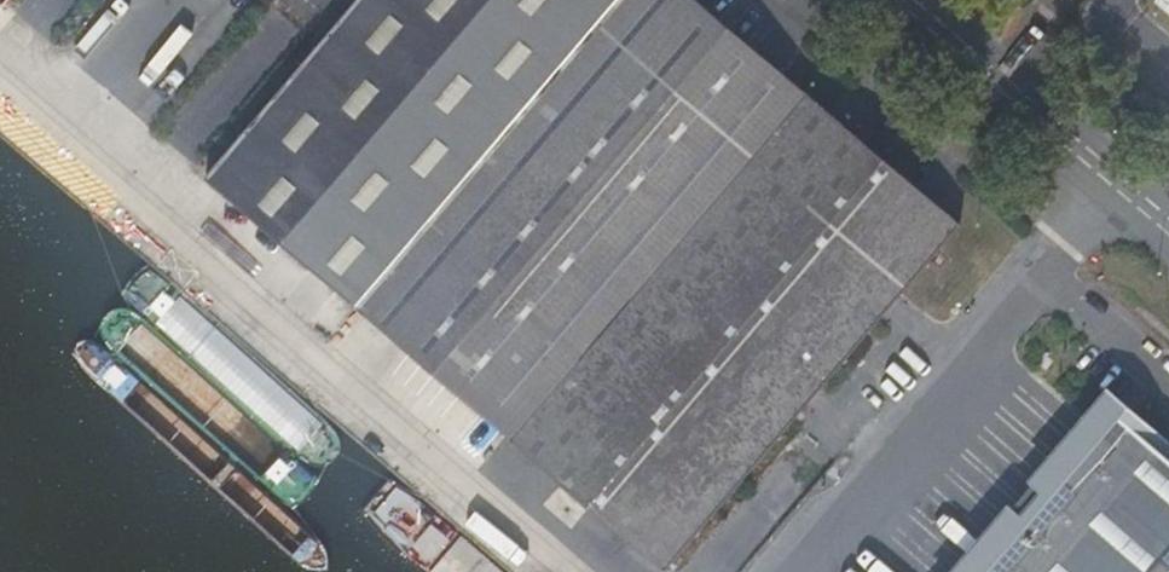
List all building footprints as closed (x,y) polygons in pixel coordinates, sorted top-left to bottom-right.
[(611,0),(347,0),(199,173),(352,304),(611,0)] [(799,91),(694,0),(611,0),(352,304),(506,435),(799,91)] [(1168,10),(1168,0),(1157,0),(1168,10)] [(952,222),(799,91),(506,435),(659,565),(952,222)] [(950,571),(1003,571),(1120,432),(1101,417),(1107,410),(1160,456),(1168,445),(1103,389),(950,571)] [(1003,571),(1168,571),(1168,464),(1160,456),(1107,410),(1101,417),(1120,432),(1003,571)]
